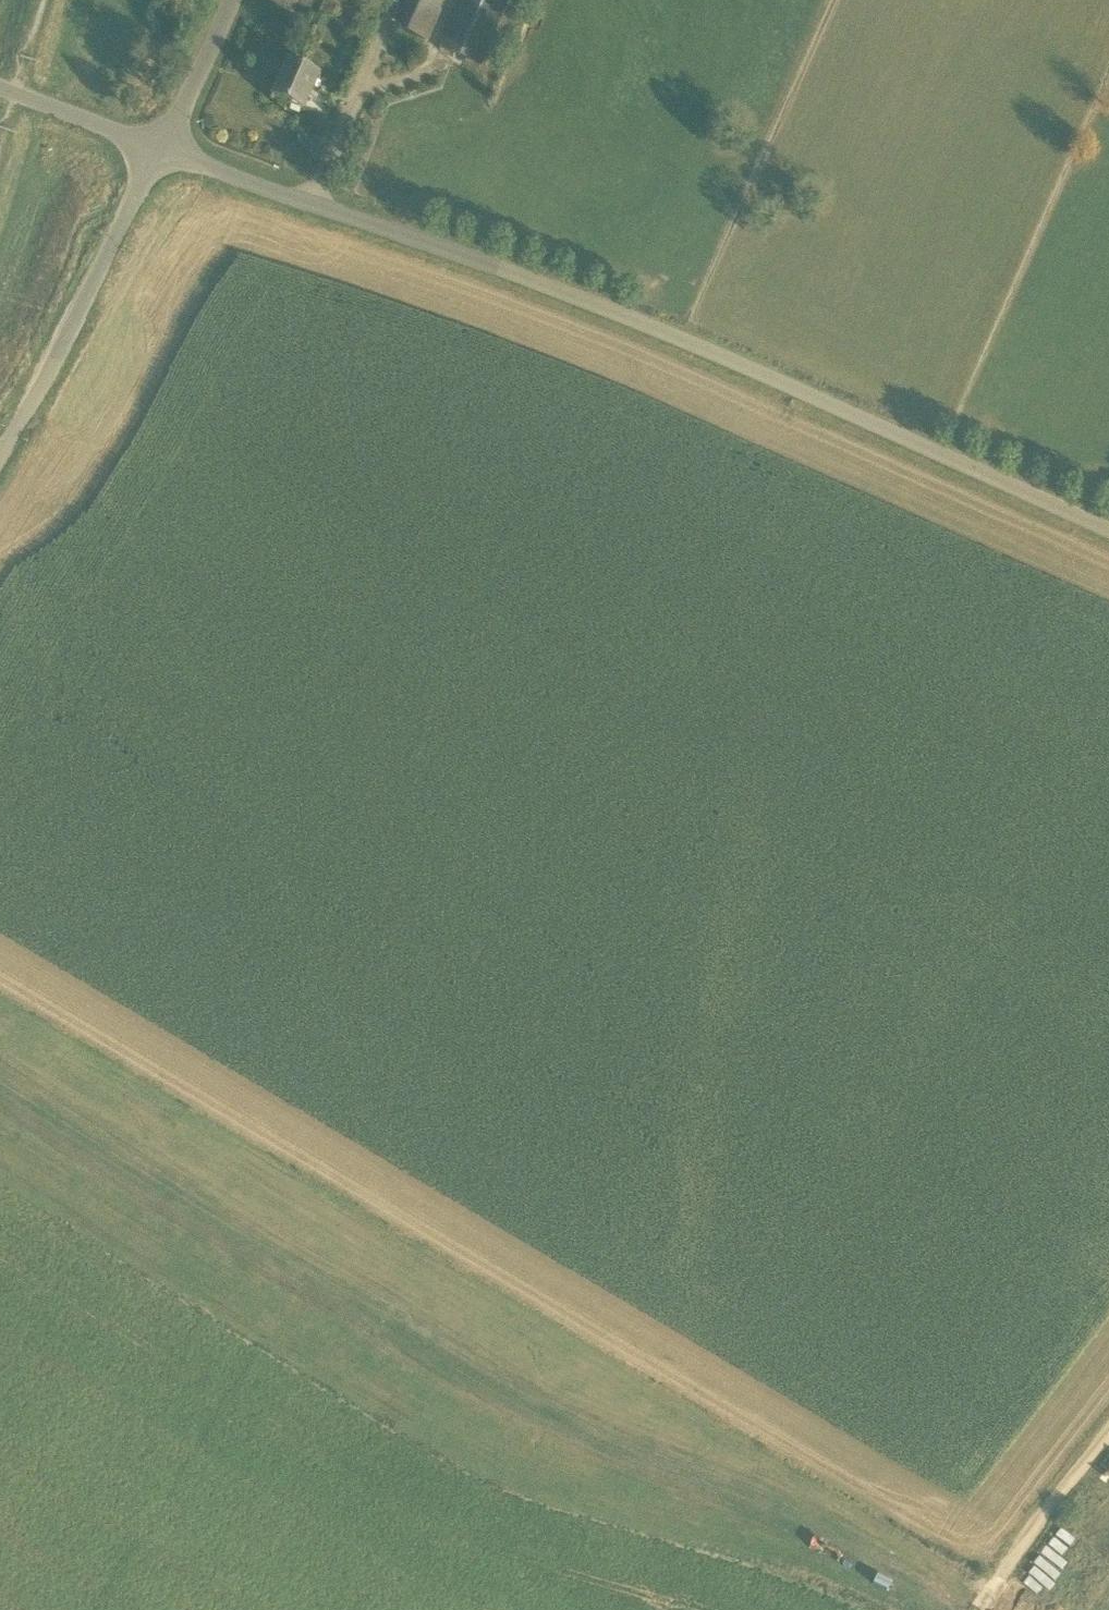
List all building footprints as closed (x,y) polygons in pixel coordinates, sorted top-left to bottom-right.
[(447,0),(406,0),(394,29),(428,44),(447,0)] [(477,65),(504,0),(461,0),(440,49),(477,65)] [(323,119),(332,100),(312,91),(319,78),(288,64),(273,98),(303,112),(304,110),(323,119)]
